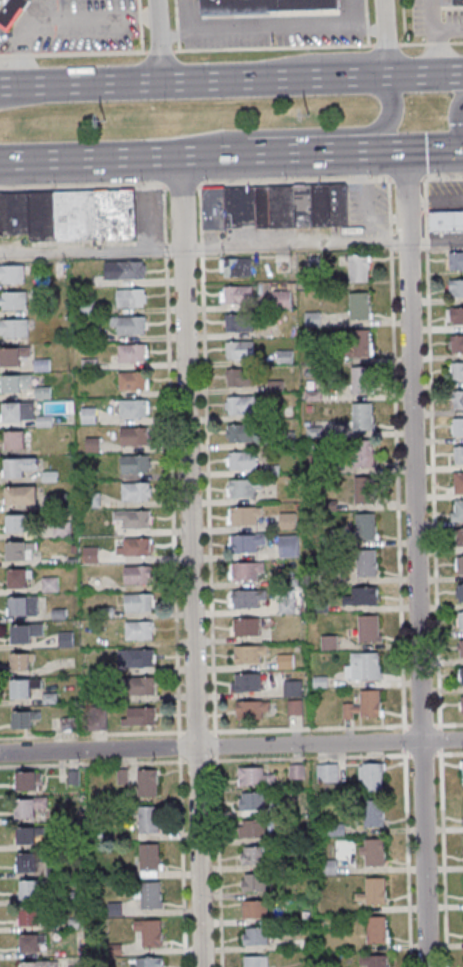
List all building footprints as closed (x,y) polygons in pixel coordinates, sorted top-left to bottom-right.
[(9,32),(31,0),(9,0),(0,13),(0,25),(9,32)] [(201,14),(201,0),(340,0),(340,10),(201,14)] [(348,227),(347,184),(204,187),(204,229),(348,227)] [(30,235),(30,241),(163,239),(162,189),(0,192),(0,235),(30,235)] [(462,231),(462,211),(431,211),(431,231),(462,231)] [(450,252),(450,271),(462,271),(462,252),(450,252)] [(349,256),(349,282),(369,282),(369,256),(349,256)] [(251,258),(221,258),(221,276),(251,276),(251,258)] [(146,280),(146,261),(105,261),(105,280),(146,280)] [(0,265),(0,283),(26,283),(26,265),(0,265)] [(449,281),(449,298),(462,298),(462,281),(449,281)] [(253,286),(221,286),(221,305),(253,305),(253,286)] [(146,306),(146,288),(117,288),(117,306),(146,306)] [(30,309),(30,291),(0,291),(0,309),(30,309)] [(273,291),(273,309),(292,309),(292,291),(273,291)] [(350,320),(370,320),(370,293),(350,293),(350,320)] [(449,308),(449,326),(462,326),(462,308),(449,308)] [(225,331),(254,331),(254,314),(226,313),(225,331)] [(306,327),(320,327),(320,314),(306,314),(306,327)] [(117,334),(146,334),(146,316),(117,316),(117,334)] [(1,319),(1,336),(31,336),(31,319),(1,319)] [(372,331),(350,330),(349,357),(371,357),(372,331)] [(450,354),(462,354),(462,336),(450,336),(450,354)] [(226,359),(254,359),(254,341),(226,341),(226,359)] [(119,344),(119,363),(148,362),(147,344),(119,344)] [(32,357),(32,348),(0,348),(0,367),(22,367),(22,357),(32,357)] [(451,363),(451,382),(462,382),(462,363),(451,363)] [(374,396),(374,368),(351,368),(351,396),(374,396)] [(254,369),(227,369),(227,387),(254,387),(254,369)] [(119,372),(119,390),(149,390),(149,372),(119,372)] [(31,376),(1,376),(1,393),(31,393),(31,376)] [(454,391),(454,409),(462,409),(462,391),(454,391)] [(256,396),(227,396),(227,413),(256,413),(256,396)] [(120,417),(150,417),(150,400),(120,400),(120,417)] [(2,403),(2,421),(34,421),(34,403),(2,403)] [(374,404),(352,404),(352,432),(374,432),(374,404)] [(94,423),(95,414),(85,413),(84,422),(94,423)] [(453,418),(453,436),(462,436),(462,418),(453,418)] [(227,424),(227,443),(256,443),(256,424),(227,424)] [(120,445),(151,445),(151,427),(120,427),(120,445)] [(28,449),(28,430),(5,430),(5,449),(28,449)] [(374,444),(350,444),(350,468),(374,468),(374,444)] [(454,446),(454,464),(462,464),(462,446),(454,446)] [(228,452),(228,471),(256,471),(256,452),(228,452)] [(151,454),(121,454),(121,474),(151,474),(151,454)] [(29,476),(29,468),(39,468),(39,458),(3,458),(3,476),(29,476)] [(454,472),(454,494),(462,494),(462,472),(454,472)] [(374,477),(355,477),(355,503),(374,503),(374,477)] [(226,480),(226,499),(259,499),(259,480),(226,480)] [(152,482),(122,482),(122,500),(152,500),(152,482)] [(40,486),(6,486),(6,504),(40,504),(40,486)] [(453,523),(462,523),(462,500),(452,500),(453,523)] [(229,526),(260,526),(260,508),(229,508),(229,526)] [(152,510),(114,510),(114,520),(124,520),(124,528),(152,528),(152,510)] [(7,532),(27,532),(27,514),(7,514),(7,532)] [(356,514),(356,540),(377,540),(377,514),(356,514)] [(281,515),(281,530),(295,530),(295,515),(281,515)] [(231,535),(231,554),(259,554),(259,546),(266,546),(266,536),(231,535)] [(152,538),(125,538),(125,556),(152,556),(152,538)] [(281,539),(281,557),(298,557),(298,539),(281,539)] [(33,560),(33,542),(7,542),(7,560),(33,560)] [(98,563),(98,547),(84,547),(84,563),(98,563)] [(377,550),(356,550),(356,577),(377,577),(377,550)] [(263,564),(231,564),(231,582),(263,582),(263,564)] [(125,566),(125,584),(154,584),(154,566),(125,566)] [(8,569),(8,589),(29,589),(29,569),(8,569)] [(58,592),(58,578),(43,578),(43,592),(58,592)] [(378,588),(353,588),(353,597),(344,597),(344,606),(378,606),(378,588)] [(232,592),(232,610),(260,610),(260,600),(265,600),(265,592),(232,592)] [(154,594),(125,594),(125,612),(154,612),(154,594)] [(9,616),(39,616),(39,596),(9,596),(9,616)] [(295,614),(295,600),(280,600),(280,614),(295,614)] [(380,644),(380,617),(358,617),(358,644),(380,644)] [(232,620),(232,638),(260,638),(260,620),(232,620)] [(127,640),(155,640),(155,621),(127,621),(127,640)] [(11,644),(31,644),(31,634),(44,634),(44,624),(11,624),(11,644)] [(74,632),(59,632),(59,647),(74,647),(74,632)] [(323,650),(336,650),(336,637),(323,637),(323,650)] [(265,647),(234,647),(234,666),(265,666),(265,647)] [(155,649),(120,649),(120,667),(155,667),(155,649)] [(11,670),(33,670),(33,652),(11,652),(11,670)] [(382,654),(347,654),(347,681),(382,681),(382,654)] [(262,674),(235,674),(235,693),(262,693),(262,674)] [(133,677),(133,695),(155,695),(155,677),(133,677)] [(41,687),(41,678),(15,678),(15,698),(32,698),(32,687),(41,687)] [(284,696),(303,696),(303,682),(284,682),(284,696)] [(343,718),(381,718),(381,690),(362,690),(362,701),(343,701),(343,718)] [(237,701),(237,719),(269,719),(269,701),(237,701)] [(303,716),(303,701),(288,701),(288,716),(303,716)] [(123,707),(123,725),(155,725),(155,707),(123,707)] [(40,718),(40,711),(12,711),(12,728),(32,728),(32,718),(40,718)] [(106,729),(106,711),(94,711),(94,729),(106,729)] [(384,790),(384,763),(360,763),(360,790),(384,790)] [(318,765),(318,781),(338,781),(338,765),(318,765)] [(264,768),(238,768),(238,788),(276,788),(276,776),(264,776),(264,768)] [(158,769),(138,769),(138,796),(158,796),(158,769)] [(42,790),(42,771),(17,771),(17,790),(42,790)] [(264,810),(264,793),(240,793),(240,810),(264,810)] [(15,815),(48,815),(48,798),(15,798),(15,815)] [(384,827),(384,804),(366,804),(366,827),(384,827)] [(159,833),(159,806),(139,806),(139,833),(159,833)] [(240,820),(240,838),(265,838),(265,820),(240,820)] [(37,827),(16,827),(16,844),(37,844),(37,827)] [(385,839),(360,839),(360,857),(367,857),(367,865),(385,865),(385,839)] [(160,844),(141,844),(141,877),(160,877),(160,844)] [(241,865),(267,865),(267,846),(241,846),(241,865)] [(17,852),(17,872),(37,872),(37,852),(17,852)] [(334,874),(334,861),(322,861),(322,874),(334,874)] [(267,891),(267,873),(242,873),(242,891),(267,891)] [(366,878),(367,893),(357,893),(357,904),(386,903),(386,877),(366,878)] [(20,899),(47,899),(47,880),(20,880),(20,899)] [(141,883),(141,910),(161,910),(161,883),(141,883)] [(243,918),(268,918),(268,901),(243,901),(243,918)] [(20,926),(40,926),(40,907),(20,907),(20,926)] [(388,943),(388,916),(367,916),(367,943),(388,943)] [(161,949),(161,921),(135,921),(135,933),(141,933),(141,949),(161,949)] [(269,927),(243,927),(243,944),(269,944),(269,927)] [(20,934),(20,953),(46,954),(46,934),(20,934)] [(268,956),(243,956),(243,966),(268,966),(268,956)] [(360,966),(388,966),(388,956),(360,956),(360,966)] [(163,959),(133,959),(133,966),(163,966),(163,959)]
